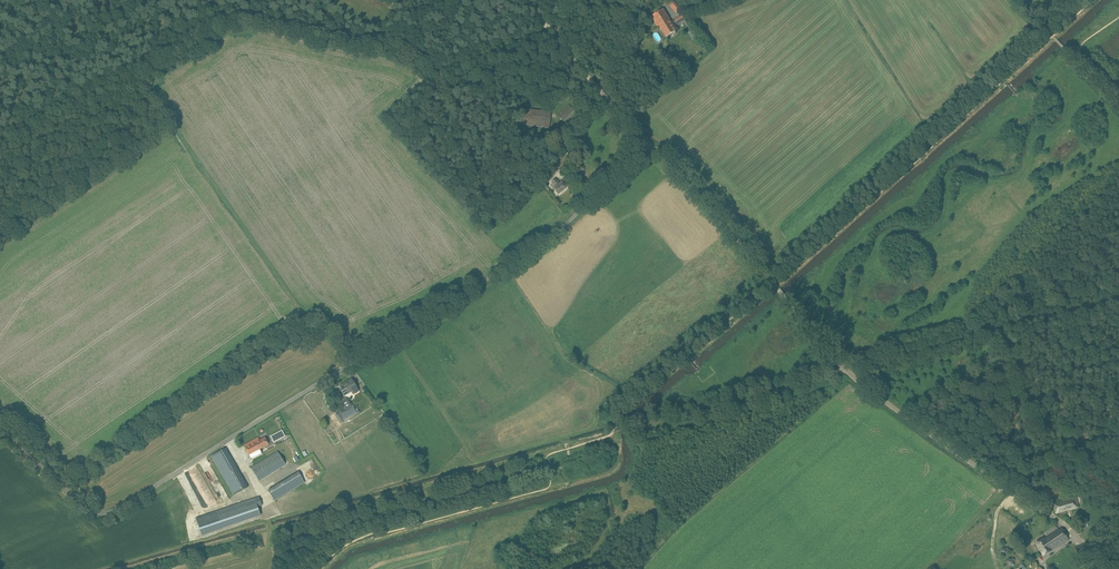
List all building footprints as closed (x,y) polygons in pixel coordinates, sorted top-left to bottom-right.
[(675,2),(671,5),(677,12),(681,9),(675,2)] [(669,19),(666,14),(663,9),(652,16),(658,26),(659,25),(666,36),(676,30),(668,19),(669,19)] [(683,14),(674,19),(676,24),(686,20),(683,14)] [(637,51),(631,57),(635,61),(641,55),(637,51)] [(568,105),(564,109),(558,115),(565,123),(576,113),(568,105)] [(549,127),(551,112),(519,108),(517,124),(549,127)] [(608,121),(602,130),(608,134),(614,125),(608,121)] [(523,156),(514,166),(518,169),(526,158),(523,156)] [(585,168),(581,164),(578,161),(575,164),(582,171),(585,168)] [(566,188),(563,183),(562,182),(559,184),(555,179),(552,181),(556,186),(553,188),(558,194),(566,188)] [(346,384),(340,387),(342,389),(341,389),(340,390),(343,394),(344,396),(352,391),(353,393),(357,391),(358,390),(356,387),(354,384),(351,379),(345,383),(346,384)] [(343,419),(356,411),(352,404),(339,412),(343,419)] [(680,411),(675,412),(678,424),(683,423),(680,411)] [(341,423),(344,421),(339,412),(336,414),(341,423)] [(280,427),(269,433),(272,439),(284,433),(280,427)] [(244,445),(251,459),(262,454),(260,449),(268,444),(265,438),(260,441),(258,438),(244,445)] [(221,450),(212,456),(214,461),(223,476),(225,474),(231,484),(242,478),(237,468),(228,453),(225,448),(221,450)] [(285,464),(280,457),(277,452),(251,469),(259,481),(285,464)] [(298,472),(268,490),(274,501),(305,482),(298,472)] [(205,495),(208,502),(216,497),(213,491),(211,492),(211,491),(205,495)] [(212,513),(196,519),(201,535),(218,530),(260,515),(258,507),(262,505),(259,497),(255,499),(212,513)] [(1076,497),(1058,502),(1053,503),(1056,513),(1079,507),(1076,497)] [(1043,538),(1039,541),(1036,543),(1044,556),(1051,551),(1051,550),(1068,539),(1062,528),(1044,539),(1043,538)]
